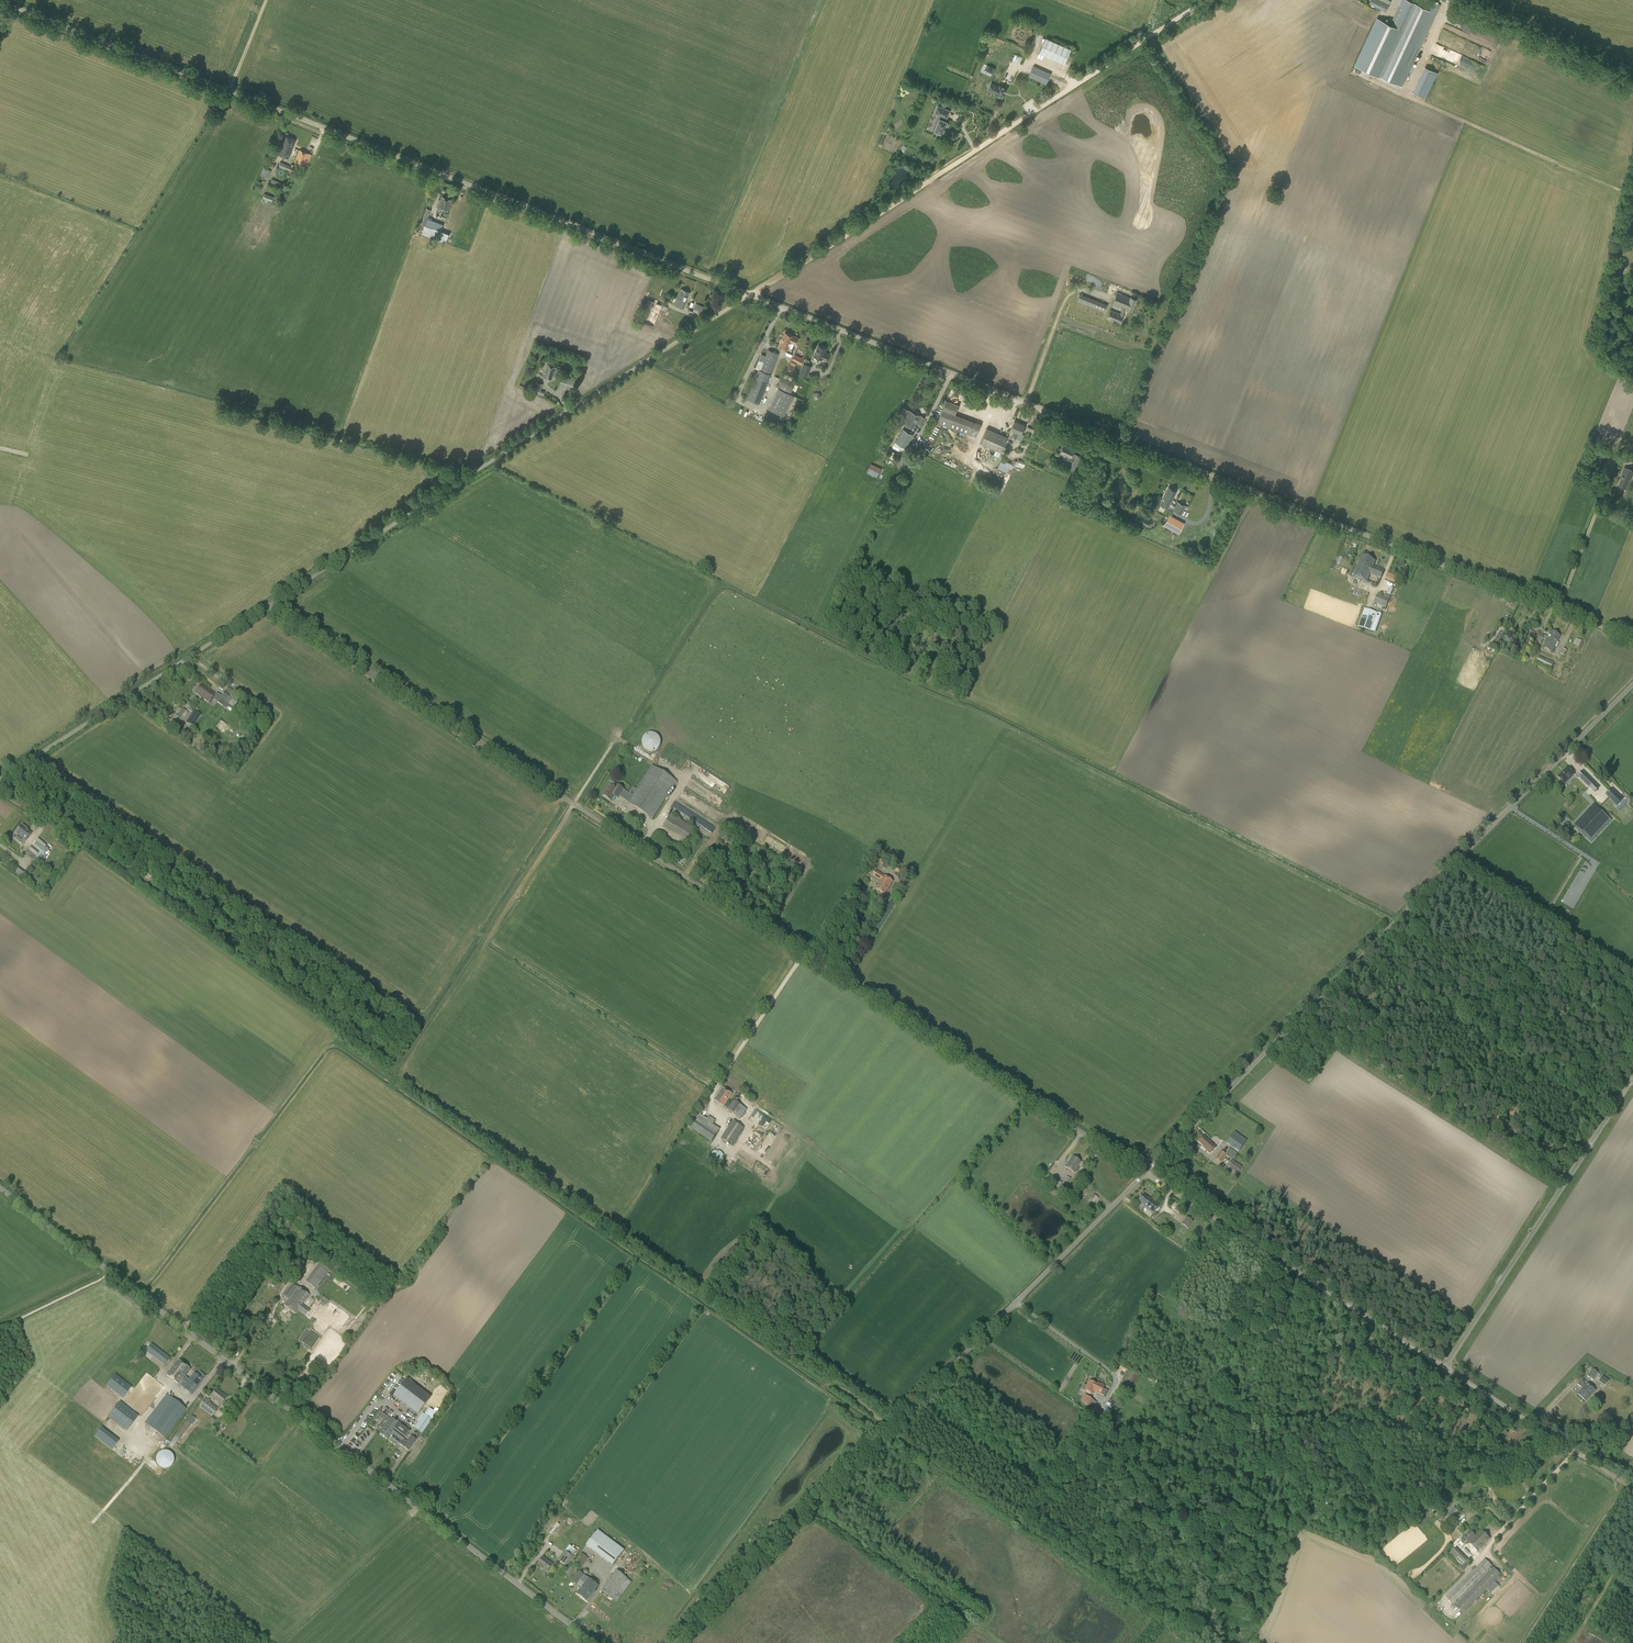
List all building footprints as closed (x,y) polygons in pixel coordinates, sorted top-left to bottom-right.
[(1388,23),(1377,18),(1355,64),(1402,86),(1440,5),(1429,0),(1425,8),(1408,0),(1402,0),(1393,19),(1390,18),(1388,23)] [(1370,3),(1387,11),(1392,0),(1371,0),(1370,3)] [(1065,64),(1071,49),(1046,38),(1039,53),(1065,64)] [(1040,66),(1035,63),(1029,76),(1046,84),(1051,73),(1039,68),(1040,66)] [(987,64),(985,69),(993,73),(995,69),(987,64)] [(1426,98),(1438,73),(1425,67),(1413,92),(1426,98)] [(1000,86),(992,83),(989,90),(997,93),(996,95),(1003,98),(1007,88),(1000,85),(1000,86)] [(947,118),(950,111),(938,106),(936,113),(942,116),(940,119),(935,131),(943,134),(944,130),(945,130),(946,126),(947,122),(946,121),(947,118)] [(289,158),(296,140),(285,136),(278,153),(289,158)] [(307,165),(311,154),(299,149),(295,161),(307,165)] [(271,169),(274,164),(267,160),(264,166),(271,169)] [(294,180),(299,169),(280,162),(278,167),(287,171),(285,176),(294,180)] [(271,201),(273,196),(264,193),(263,198),(271,201)] [(448,211),(452,200),(442,196),(438,207),(448,211)] [(432,222),(427,220),(431,210),(426,208),(421,224),(438,230),(439,225),(437,224),(437,225),(434,224),(435,222),(432,221),(432,222)] [(690,292),(681,288),(677,298),(677,297),(674,304),(684,308),(687,302),(686,302),(690,292)] [(1131,297),(1118,292),(1113,303),(1123,307),(1121,314),(1111,310),(1108,318),(1121,323),(1127,309),(1132,311),(1137,299),(1131,297)] [(1104,312),(1107,304),(1080,294),(1077,301),(1104,312)] [(654,327),(663,305),(648,299),(639,321),(654,327)] [(705,314),(707,308),(696,304),(694,310),(705,314)] [(796,344),(798,337),(785,332),(780,346),(789,349),(791,342),(796,344)] [(822,346),(819,345),(815,356),(822,359),(823,358),(829,361),(831,354),(825,352),(827,348),(825,348),(825,346),(823,346),(822,346)] [(760,403),(779,353),(768,349),(763,361),(759,359),(755,368),(758,369),(747,398),(760,403)] [(801,364),(804,359),(795,354),(792,360),(801,364)] [(809,378),(810,375),(808,374),(812,366),(803,362),(799,374),(807,378),(807,377),(809,378)] [(558,377),(561,368),(548,364),(545,372),(543,376),(552,379),(553,375),(558,377)] [(576,381),(563,376),(561,381),(574,386),(576,381)] [(790,394),(793,387),(780,380),(776,387),(790,394)] [(544,396),(545,391),(541,390),(543,384),(536,381),(533,390),(540,392),(540,395),(544,396)] [(953,403),(946,400),(943,410),(949,412),(953,403)] [(777,412),(779,407),(771,403),(769,408),(777,412)] [(917,423),(920,415),(911,411),(905,408),(902,416),(906,417),(907,415),(908,416),(904,424),(915,428),(917,423)] [(1022,434),(1025,425),(1015,421),(1011,430),(1015,431),(1013,436),(1017,437),(1019,433),(1022,434)] [(976,437),(981,424),(976,422),(971,435),(976,437)] [(906,448),(913,435),(902,428),(895,442),(906,448)] [(999,457),(1001,452),(1008,437),(986,428),(980,443),(995,450),(993,454),(999,457)] [(1604,463),(1610,448),(1594,442),(1589,456),(1596,458),(1596,460),(1604,463)] [(1075,462),(1078,455),(1074,453),(1075,449),(1064,444),(1060,453),(1069,456),(1068,458),(1070,460),(1075,462)] [(906,464),(911,456),(902,451),(897,460),(906,464)] [(1632,455),(1632,453),(1628,451),(1625,460),(1630,462),(1632,455)] [(1003,458),(998,468),(1008,472),(1012,462),(1003,458)] [(867,473),(877,478),(882,468),(872,463),(867,473)] [(1632,474),(1632,470),(1625,467),(1622,475),(1623,475),(1619,485),(1627,488),(1630,478),(1631,478),(1632,474)] [(1168,508),(1177,491),(1169,487),(1160,504),(1168,508)] [(1181,515),(1185,506),(1177,502),(1173,511),(1181,515)] [(1178,534),(1184,523),(1169,515),(1163,526),(1178,534)] [(1381,579),(1385,571),(1374,566),(1376,561),(1363,556),(1354,577),(1367,582),(1371,573),(1374,575),(1381,579)] [(1345,576),(1348,570),(1336,565),(1333,570),(1345,576)] [(1396,583),(1398,577),(1388,573),(1385,579),(1396,583)] [(1386,608),(1389,599),(1377,594),(1374,603),(1386,608)] [(1370,631),(1377,613),(1365,609),(1358,626),(1370,631)] [(1536,632),(1536,633),(1529,630),(1528,633),(1527,635),(1536,640),(1542,643),(1544,639),(1547,641),(1543,648),(1553,652),(1556,646),(1558,647),(1559,643),(1558,642),(1561,636),(1551,631),(1548,637),(1540,633),(1539,633),(1536,632)] [(1497,646),(1502,637),(1498,634),(1493,643),(1497,646)] [(1551,669),(1553,663),(1539,656),(1536,662),(1551,669)] [(201,684),(195,693),(209,703),(213,699),(215,700),(219,695),(216,693),(215,694),(201,684)] [(228,688),(220,698),(228,704),(233,708),(239,701),(234,697),(232,696),(234,693),(228,688)] [(187,714),(188,713),(188,712),(182,708),(182,709),(181,709),(178,714),(183,718),(184,718),(187,714)] [(194,710),(188,718),(195,723),(200,715),(194,710)] [(661,750),(661,733),(645,734),(645,750),(661,750)] [(653,819),(677,782),(652,766),(637,789),(633,787),(631,790),(635,793),(633,796),(624,790),(624,789),(618,785),(615,789),(609,799),(611,801),(615,796),(618,798),(620,796),(629,802),(629,803),(653,819)] [(1566,784),(1575,775),(1568,767),(1558,777),(1566,784)] [(1594,793),(1600,787),(1583,770),(1577,776),(1594,793)] [(609,799),(615,789),(610,785),(603,796),(609,799)] [(1620,796),(1612,789),(1606,795),(1618,807),(1627,797),(1623,794),(1620,796)] [(693,805),(696,799),(688,794),(684,800),(693,805)] [(1608,813),(1612,809),(1599,797),(1595,801),(1608,813)] [(1594,804),(1574,825),(1591,840),(1610,819),(1594,804)] [(688,841),(695,830),(672,814),(664,826),(688,841)] [(22,833),(28,838),(32,833),(29,830),(30,829),(23,824),(19,829),(22,831),(22,833)] [(18,835),(15,839),(23,845),(26,841),(28,838),(22,833),(22,831),(19,829),(16,833),(18,835)] [(46,846),(37,839),(25,853),(33,860),(40,852),(41,853),(46,846)] [(898,867),(894,872),(902,876),(905,872),(898,867)] [(153,879),(156,874),(149,870),(146,875),(153,879)] [(885,894),(893,881),(876,870),(873,876),(881,881),(876,889),(885,894)] [(724,1106),(732,1094),(723,1088),(715,1101),(724,1106)] [(704,1110),(709,1103),(705,1100),(700,1107),(704,1110)] [(742,1118),(748,1109),(735,1100),(729,1109),(742,1118)] [(707,1119),(700,1114),(691,1128),(712,1141),(720,1129),(713,1125),(715,1120),(709,1116),(707,1119)] [(732,1146),(744,1128),(735,1122),(735,1121),(733,1120),(721,1138),(732,1146)] [(1239,1152),(1247,1141),(1234,1132),(1226,1143),(1239,1152)] [(1207,1138),(1204,1136),(1199,1141),(1204,1146),(1203,1147),(1210,1154),(1217,1147),(1207,1138)] [(1237,1154),(1229,1148),(1225,1154),(1221,1151),(1215,1158),(1220,1162),(1225,1155),(1232,1160),(1237,1154)] [(717,1164),(718,1164),(719,1164),(721,1163),(721,1162),(722,1162),(723,1161),(723,1159),(724,1158),(724,1157),(723,1156),(723,1155),(722,1154),(722,1153),(721,1152),(720,1151),(718,1151),(717,1151),(716,1151),(715,1151),(714,1152),(713,1152),(712,1153),(711,1154),(711,1155),(710,1156),(710,1158),(710,1159),(711,1160),(711,1161),(712,1162),(713,1163),(714,1163),(715,1164),(716,1164),(717,1164)] [(1081,1162),(1072,1156),(1065,1167),(1074,1173),(1076,1170),(1078,1171),(1080,1167),(1079,1166),(1081,1162)] [(1237,1174),(1242,1167),(1231,1160),(1226,1167),(1237,1174)] [(1054,1185),(1057,1180),(1049,1175),(1046,1180),(1054,1185)] [(1065,1186),(1070,1178),(1067,1176),(1062,1183),(1065,1186)] [(1082,1190),(1084,1188),(1081,1185),(1078,1187),(1079,1188),(1078,1189),(1076,1188),(1073,1191),(1078,1195),(1081,1192),(1080,1192),(1082,1190)] [(1092,1205),(1098,1198),(1094,1194),(1088,1201),(1092,1205)] [(1144,1206),(1149,1198),(1144,1194),(1138,1201),(1144,1206)] [(1149,1198),(1144,1206),(1154,1214),(1160,1206),(1150,1198),(1149,1198)] [(1181,1213),(1184,1208),(1174,1202),(1171,1207),(1181,1213)] [(319,1263),(305,1282),(314,1289),(329,1270),(328,1269),(329,1268),(324,1263),(322,1265),(319,1263)] [(411,1279),(414,1274),(407,1269),(404,1274),(411,1279)] [(278,1273),(276,1276),(285,1284),(288,1280),(278,1273)] [(293,1283),(284,1295),(289,1299),(285,1305),(296,1314),(299,1310),(307,1315),(310,1311),(303,1305),(310,1296),(293,1283)] [(164,1365),(170,1358),(157,1347),(152,1343),(146,1351),(151,1355),(164,1365)] [(144,1364),(139,1360),(133,1367),(139,1371),(144,1364)] [(176,1375),(185,1364),(179,1360),(167,1375),(178,1384),(182,1379),(176,1375)] [(176,1375),(182,1379),(187,1383),(183,1387),(192,1394),(204,1379),(195,1372),(190,1379),(186,1376),(191,1370),(190,1369),(190,1368),(185,1364),(176,1375)] [(1593,1380),(1598,1373),(1592,1369),(1587,1376),(1593,1380)] [(140,1412),(150,1400),(131,1386),(115,1374),(106,1386),(140,1412)] [(1606,1386),(1610,1381),(1602,1375),(1598,1381),(1606,1386)] [(148,1388),(157,1395),(165,1386),(156,1379),(148,1388)] [(406,1379),(393,1396),(394,1397),(417,1415),(430,1397),(406,1379)] [(1585,1386),(1583,1384),(1586,1381),(1583,1379),(1578,1385),(1580,1387),(1581,1386),(1583,1388),(1578,1393),(1586,1400),(1596,1390),(1588,1383),(1585,1386)] [(1083,1385),(1081,1389),(1082,1390),(1085,1392),(1085,1391),(1093,1395),(1094,1392),(1100,1395),(1101,1395),(1104,1396),(1107,1391),(1104,1389),(1105,1386),(1101,1384),(1097,1382),(1096,1384),(1089,1380),(1086,1385),(1085,1385),(1084,1385),(1083,1385)] [(222,1405),(227,1397),(217,1389),(211,1396),(222,1405)] [(1118,1390),(1116,1395),(1121,1398),(1124,1393),(1119,1390),(1118,1390)] [(164,1438),(187,1409),(167,1394),(144,1423),(164,1438)] [(1092,1409),(1097,1402),(1088,1397),(1084,1403),(1092,1409)] [(212,1416),(218,1409),(205,1398),(199,1406),(212,1416)] [(127,1431),(139,1416),(120,1401),(108,1416),(127,1431)] [(422,1413),(417,1421),(418,1422),(426,1428),(432,1420),(431,1420),(436,1413),(429,1408),(424,1414),(422,1413)] [(172,1448),(196,1418),(192,1415),(169,1445),(172,1448)] [(384,1427),(379,1434),(388,1440),(391,1436),(393,1437),(389,1442),(396,1447),(398,1443),(408,1451),(416,1440),(410,1436),(406,1441),(403,1439),(405,1437),(405,1438),(410,1432),(398,1423),(390,1417),(383,1427),(384,1427)] [(111,1450),(119,1440),(102,1427),(94,1436),(111,1450)] [(165,1469),(166,1469),(168,1468),(169,1468),(170,1467),(171,1466),(172,1465),(173,1464),(174,1462),(174,1461),(174,1460),(174,1458),(174,1457),(173,1455),(172,1454),(171,1453),(170,1452),(169,1451),(168,1451),(166,1451),(165,1450),(164,1451),(162,1451),(161,1451),(160,1452),(159,1453),(158,1454),(157,1455),(156,1457),(156,1458),(156,1460),(156,1461),(156,1462),(157,1464),(158,1465),(159,1466),(160,1467),(161,1468),(162,1468),(164,1469),(165,1469)] [(1450,1519),(1459,1511),(1455,1507),(1446,1515),(1448,1517),(1450,1519)] [(613,1566),(624,1550),(598,1530),(586,1545),(613,1566)] [(1470,1530),(1463,1537),(1470,1543),(1478,1551),(1484,1544),(1490,1539),(1483,1531),(1477,1537),(1476,1536),(1470,1530)] [(1461,1568),(1468,1561),(1455,1548),(1448,1555),(1461,1568)] [(566,1566),(573,1556),(565,1551),(558,1560),(566,1566)] [(548,1572),(553,1565),(543,1557),(538,1564),(548,1572)] [(1454,1605),(1455,1606),(1462,1614),(1501,1575),(1485,1559),(1446,1598),(1454,1605)] [(568,1576),(574,1569),(570,1566),(564,1572),(568,1576)] [(613,1599),(628,1578),(616,1569),(601,1591),(613,1599)] [(577,1585),(584,1575),(579,1571),(572,1581),(577,1585)] [(586,1600),(598,1585),(589,1578),(577,1593),(586,1600)]
